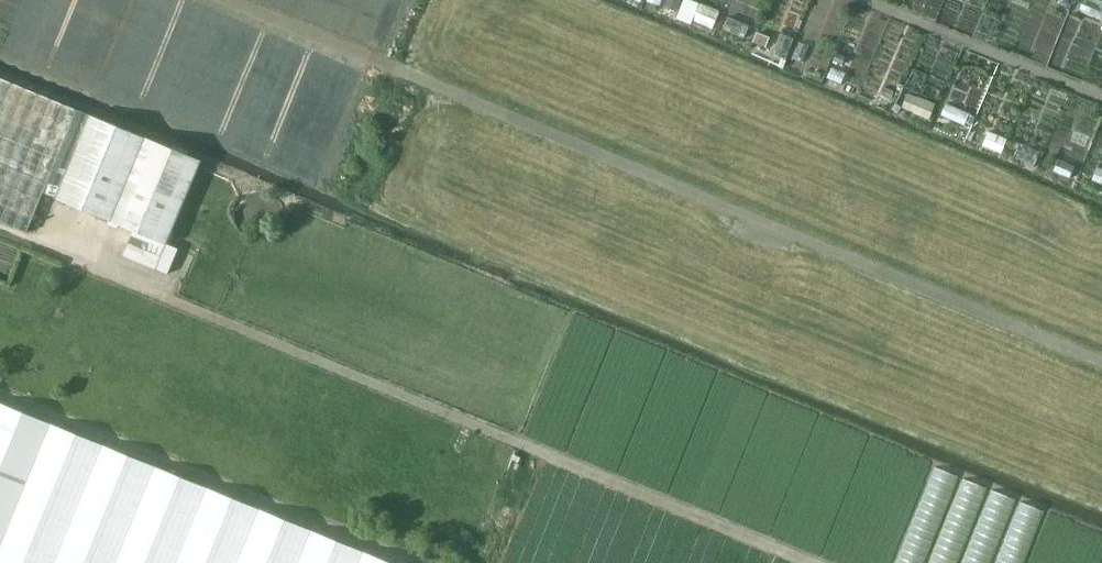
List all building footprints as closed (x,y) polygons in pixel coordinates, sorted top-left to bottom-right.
[(714,26),(721,7),(702,0),(684,0),(679,13),(714,26)] [(0,77),(0,222),(29,234),(46,194),(80,110),(0,77)] [(930,115),(935,101),(908,92),(904,106),(930,115)] [(157,270),(202,160),(80,110),(46,194),(135,230),(125,256),(157,270)] [(0,403),(0,562),(392,562),(0,403)]
